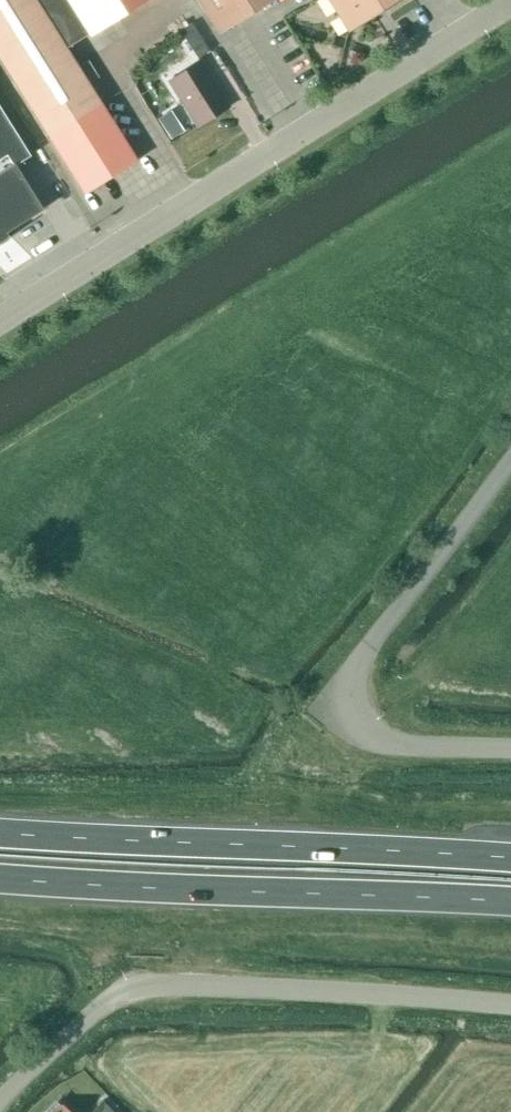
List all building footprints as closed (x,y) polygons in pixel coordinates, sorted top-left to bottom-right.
[(84,194),(137,161),(66,48),(88,34),(90,36),(147,0),(0,0),(0,60),(84,194)] [(219,35),(274,0),(198,0),(219,35)] [(348,32),(374,15),(370,9),(385,0),(328,0),(348,32)] [(198,59),(209,51),(192,24),(180,31),(198,59)] [(197,126),(228,107),(200,62),(170,82),(197,126)] [(11,237),(8,232),(43,210),(15,165),(30,156),(0,108),(0,244),(11,237)]
